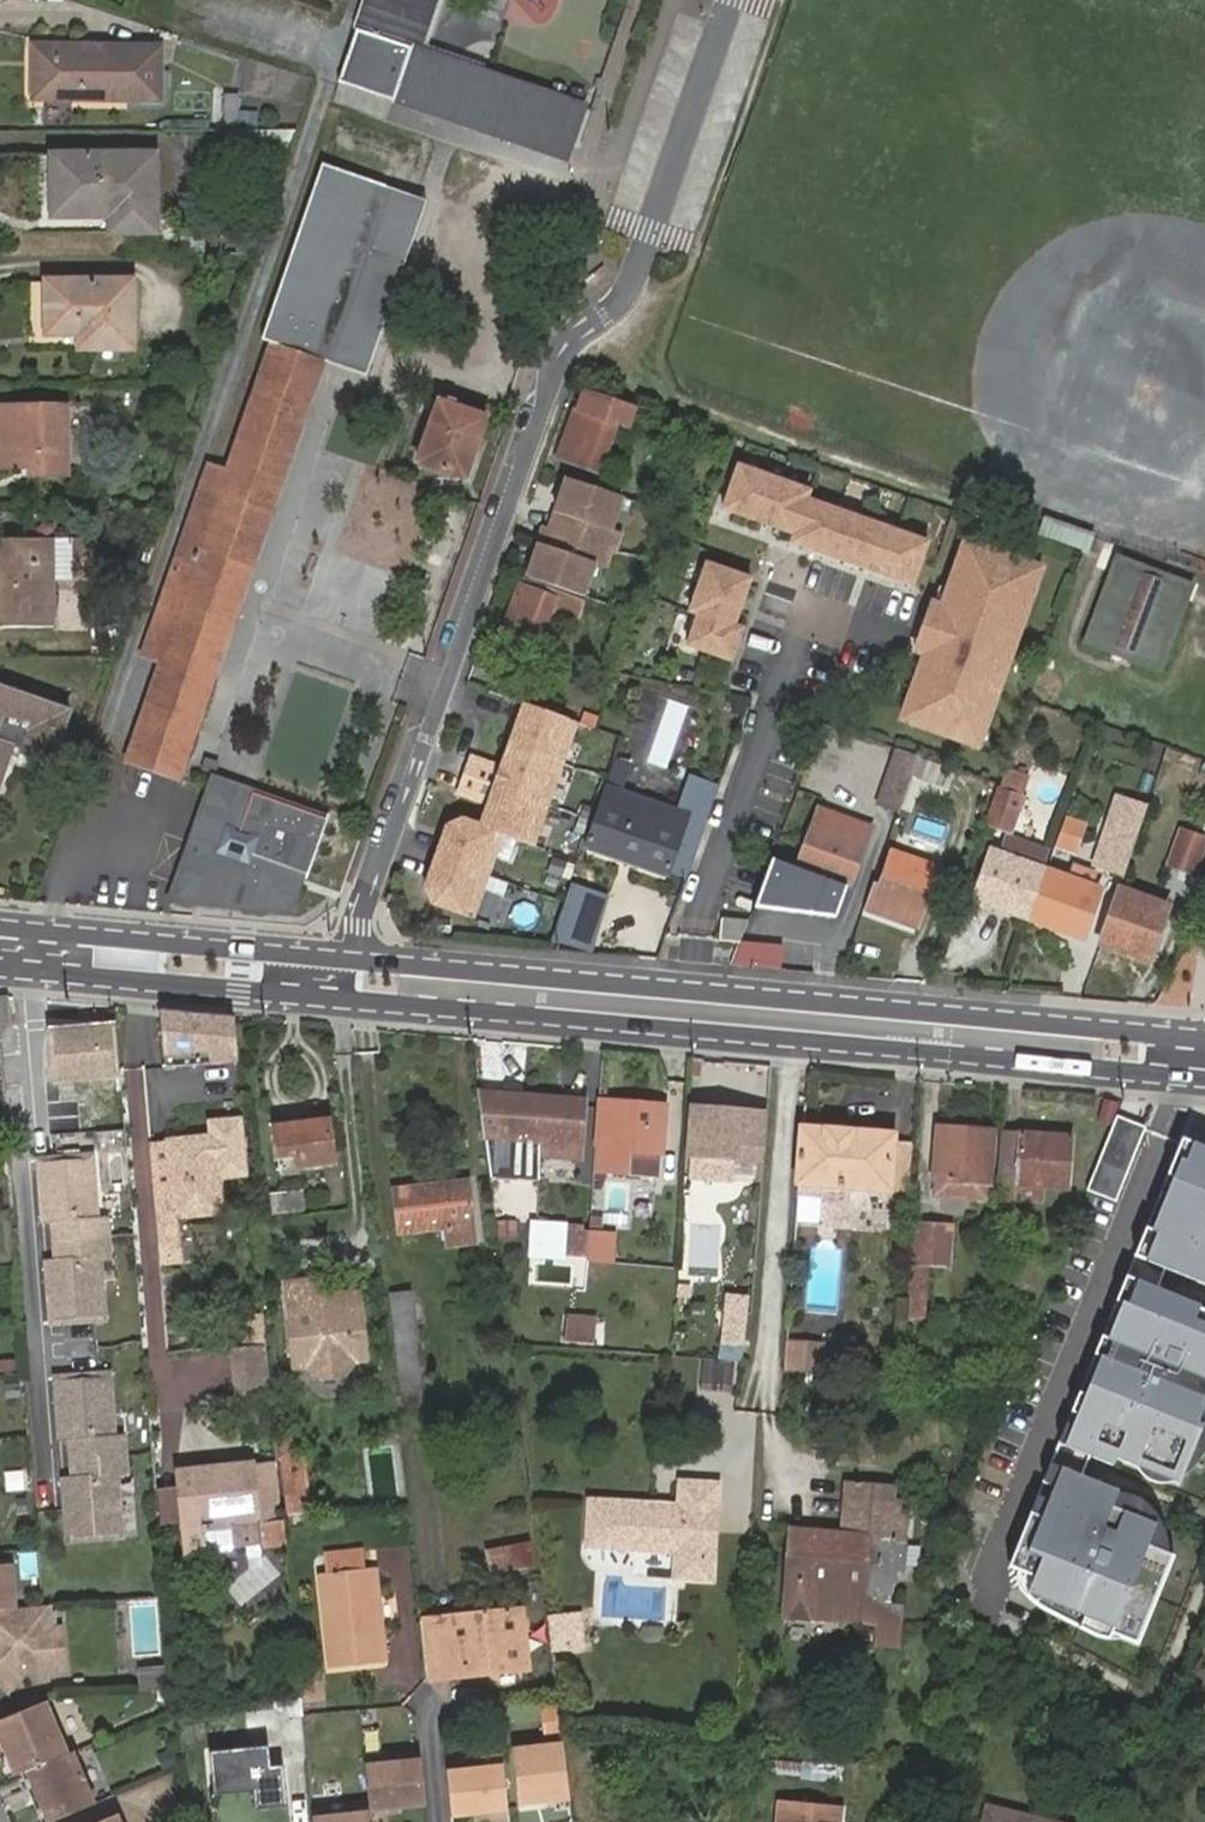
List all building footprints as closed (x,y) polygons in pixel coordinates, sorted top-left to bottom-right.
[(335,82),(566,161),(587,106),(420,48),(435,0),(363,0),(335,82)] [(127,62),(128,48),(32,48),(31,101),(157,101),(157,62),(127,62)] [(156,48),(128,48),(127,62),(157,62),(156,48)] [(237,97),(223,97),(223,121),(237,121),(237,97)] [(155,157),(50,157),(49,218),(108,218),(108,234),(153,233),(155,157)] [(429,199),(323,162),(262,337),(271,340),(322,358),(367,374),(429,199)] [(128,285),(42,287),(43,337),(75,336),(75,351),(129,350),(128,285)] [(157,664),(123,763),(175,781),(322,358),(271,340),(223,477),(206,471),(141,659),(157,664)] [(619,408),(580,394),(557,461),(595,474),(619,408)] [(436,405),(416,463),(460,480),(483,422),(436,405)] [(619,408),(595,474),(596,475),(613,427),(626,431),(633,413),(619,408)] [(0,411),(0,470),(26,469),(26,477),(61,478),(60,410),(0,411)] [(808,492),(737,468),(722,512),(793,536),(791,545),(913,587),(928,543),(806,501),(808,492)] [(595,545),(614,495),(567,480),(549,531),(595,545)] [(615,551),(621,534),(610,530),(622,498),(614,495),(595,545),(609,550),(615,551)] [(1046,518),(1040,537),(1089,551),(1095,532),(1046,518)] [(595,545),(549,531),(543,529),(525,579),(575,596),(595,545)] [(0,542),(0,629),(49,629),(49,573),(84,574),(84,543),(0,542)] [(603,568),(609,550),(595,545),(586,569),(575,596),(581,597),(593,565),(603,568)] [(1029,569),(967,548),(961,565),(952,562),(936,611),(927,608),(915,641),(925,644),(902,710),(912,714),(906,730),(967,751),(973,734),(983,738),(1033,589),(1023,586),(1029,569)] [(750,581),(706,566),(690,614),(698,617),(687,649),(731,664),(742,631),(734,628),(750,581)] [(1175,597),(1178,589),(1114,567),(1087,643),(1151,665),(1175,597)] [(549,650),(562,613),(568,615),(575,596),(525,579),(521,578),(502,635),(549,650)] [(587,622),(594,602),(581,597),(575,596),(568,615),(587,622)] [(642,688),(625,753),(672,765),(689,700),(642,688)] [(0,694),(0,778),(10,752),(46,765),(64,716),(0,694)] [(578,724),(525,706),(482,827),(464,821),(448,828),(425,892),(433,907),(472,922),(503,835),(535,845),(578,724)] [(871,809),(891,746),(853,733),(833,797),(871,809)] [(908,798),(943,807),(953,767),(918,759),(908,798)] [(621,796),(629,773),(612,767),(605,791),(621,796)] [(910,781),(887,772),(875,803),(899,812),(910,781)] [(707,824),(719,788),(693,780),(685,804),(689,806),(685,817),(707,824)] [(994,790),(980,828),(1008,839),(1022,800),(994,790)] [(676,843),(685,817),(681,815),(672,812),(621,796),(605,791),(584,850),(664,877),(676,843)] [(200,887),(209,889),(228,894),(230,887),(258,897),(256,901),(277,907),(290,870),(304,875),(308,876),(327,822),(253,796),(239,834),(201,821),(183,870),(203,877),(200,887)] [(871,817),(823,798),(799,857),(793,873),(843,891),(845,892),(868,830),(865,829),(871,817)] [(1089,810),(1067,803),(1060,824),(1053,845),(1074,852),(1089,810)] [(685,817),(689,806),(685,804),(681,815),(685,817)] [(1129,853),(1140,823),(1110,813),(1093,861),(1105,866),(1099,881),(1118,888),(1123,873),(1129,853)] [(896,817),(892,830),(904,836),(909,822),(896,817)] [(1199,830),(1196,838),(1168,828),(1154,865),(1204,883),(1204,832),(1199,830)] [(697,851),(676,843),(664,877),(686,885),(697,851)] [(793,873),(799,857),(775,848),(757,897),(832,923),(843,891),(793,873)] [(935,868),(894,853),(883,886),(874,883),(866,905),(916,923),(935,868)] [(971,904),(1027,923),(1043,874),(990,854),(971,904)] [(205,904),(209,889),(200,887),(203,877),(183,870),(172,901),(205,904)] [(277,907),(256,901),(258,897),(230,887),(228,894),(209,889),(205,904),(290,913),(304,875),(290,870),(277,907)] [(1043,874),(1027,923),(1078,941),(1094,893),(1043,874)] [(550,940),(591,955),(611,896),(571,882),(550,940)] [(1116,892),(1097,947),(1146,965),(1166,910),(1116,892)] [(744,936),(748,922),(720,919),(719,942),(741,944),(744,936)] [(782,947),(741,944),(733,967),(781,972),(782,947)] [(9,1023),(8,1000),(0,1000),(0,1023),(9,1023)] [(239,1062),(234,1020),(162,1013),(166,1056),(212,1051),(213,1065),(239,1062)] [(121,1079),(117,1028),(51,1033),(55,1084),(121,1079)] [(543,1099),(479,1093),(485,1139),(531,1142),(531,1150),(539,1151),(543,1099)] [(585,1102),(543,1099),(539,1151),(545,1152),(545,1143),(581,1146),(585,1102)] [(656,1177),(658,1153),(662,1107),(607,1103),(602,1171),(656,1177)] [(695,1110),(691,1154),(690,1180),(732,1183),(734,1160),(763,1162),(767,1116),(695,1110)] [(1116,1202),(1146,1127),(1117,1116),(1087,1190),(1116,1202)] [(275,1130),(280,1177),(296,1175),(295,1169),(333,1164),(328,1125),(275,1130)] [(937,1129),(934,1179),(988,1183),(992,1133),(937,1129)] [(892,1139),(804,1133),(798,1200),(823,1202),(825,1186),(904,1192),(908,1145),(892,1144),(892,1139)] [(1003,1134),(1000,1182),(1066,1188),(1070,1140),(1003,1134)] [(196,1153),(215,1151),(214,1139),(195,1141),(196,1153)] [(531,1150),(531,1142),(485,1139),(488,1163),(537,1168),(539,1151),(531,1150)] [(221,1213),(215,1151),(196,1153),(195,1141),(168,1143),(153,1144),(160,1218),(158,1218),(161,1250),(179,1249),(175,1217),(221,1213)] [(1190,1144),(1179,1142),(1031,1517),(1042,1522),(1061,1472),(1082,1481),(1090,1461),(1064,1450),(1077,1417),(1082,1419),(1088,1405),(1083,1403),(1099,1362),(1104,1364),(1110,1350),(1105,1348),(1121,1306),(1126,1308),(1136,1283),(1157,1291),(1165,1271),(1143,1263),(1154,1235),(1149,1233),(1177,1161),(1182,1163),(1190,1144)] [(1190,1144),(1182,1163),(1177,1161),(1149,1233),(1154,1235),(1143,1263),(1165,1271),(1204,1287),(1204,1146),(1190,1144)] [(94,1159),(39,1164),(44,1226),(54,1226),(55,1246),(111,1241),(109,1221),(99,1222),(94,1159)] [(614,1179),(598,1176),(596,1193),(612,1195),(614,1179)] [(394,1191),(399,1237),(444,1232),(445,1248),(475,1244),(468,1184),(394,1191)] [(270,1196),(272,1215),(303,1212),(302,1194),(270,1196)] [(930,1249),(933,1210),(916,1209),(914,1248),(930,1249)] [(949,1211),(933,1210),(930,1249),(947,1250),(949,1211)] [(604,1230),(605,1217),(591,1216),(590,1229),(604,1230)] [(545,1227),(542,1255),(580,1258),(582,1230),(545,1227)] [(590,1229),(587,1262),(610,1264),(610,1263),(611,1252),(612,1231),(604,1230),(590,1229)] [(111,1241),(55,1246),(55,1267),(46,1268),(51,1330),(108,1325),(103,1263),(112,1262),(111,1241)] [(624,1265),(625,1253),(611,1252),(610,1263),(610,1264),(624,1265)] [(371,1364),(363,1288),(331,1292),(329,1276),(285,1281),(294,1371),(308,1370),(321,1380),(350,1377),(358,1365),(371,1364)] [(1204,1408),(1204,1327),(1194,1322),(1198,1311),(1199,1308),(1157,1291),(1136,1283),(1126,1308),(1121,1306),(1105,1348),(1110,1350),(1104,1364),(1099,1362),(1083,1403),(1088,1405),(1082,1419),(1077,1417),(1064,1450),(1090,1461),(1114,1470),(1116,1463),(1138,1471),(1174,1485),(1180,1488),(1182,1481),(1203,1428),(1198,1426),(1204,1408)] [(390,1297),(400,1410),(418,1408),(413,1351),(416,1351),(410,1295),(390,1297)] [(728,1295),(723,1346),(746,1348),(750,1298),(728,1295)] [(1198,1311),(1194,1322),(1204,1327),(1204,1313),(1198,1311)] [(592,1322),(562,1320),(560,1343),(590,1346),(592,1322)] [(810,1345),(789,1343),(785,1369),(789,1370),(808,1372),(810,1345)] [(833,1347),(810,1345),(808,1372),(831,1374),(833,1347)] [(267,1396),(263,1350),(244,1352),(248,1398),(267,1396)] [(112,1378),(54,1384),(59,1446),(69,1445),(71,1465),(128,1461),(127,1440),(117,1441),(112,1378)] [(1198,1426),(1203,1428),(1182,1481),(1196,1467),(1204,1454),(1204,1408),(1198,1426)] [(283,1439),(287,1478),(307,1477),(304,1438),(283,1439)] [(128,1461),(71,1465),(72,1485),(63,1486),(68,1549),(135,1543),(128,1461)] [(258,1529),(283,1526),(278,1464),(176,1473),(184,1558),(260,1552),(258,1529)] [(1174,1485),(1138,1471),(1143,1477),(1154,1484),(1174,1485)] [(1140,1649),(1175,1560),(1169,1558),(1149,1550),(1157,1529),(1112,1511),(1118,1497),(1119,1495),(1082,1481),(1061,1472),(1042,1522),(1031,1517),(1009,1572),(1019,1576),(1035,1582),(1028,1598),(1114,1632),(1112,1638),(1124,1642),(1140,1649)] [(791,1532),(785,1620),(904,1626),(904,1610),(892,1609),(896,1573),(905,1573),(907,1500),(893,1500),(893,1488),(848,1484),(844,1536),(791,1532)] [(720,1488),(683,1486),(681,1510),(592,1504),(589,1549),(679,1555),(678,1581),(715,1583),(720,1488)] [(1164,1532),(1149,1511),(1134,1502),(1118,1497),(1112,1511),(1157,1529),(1149,1550),(1169,1558),(1164,1532)] [(283,1526),(258,1529),(260,1548),(260,1552),(285,1550),(283,1526)] [(488,1556),(491,1576),(534,1568),(530,1547),(488,1556)] [(236,1607),(285,1585),(273,1559),(224,1581),(236,1607)] [(15,1609),(12,1566),(0,1567),(0,1610),(15,1609)] [(321,1575),(330,1669),(382,1665),(373,1571),(321,1575)] [(1114,1632),(1028,1598),(1035,1582),(1019,1576),(1030,1605),(1041,1620),(1056,1633),(1074,1641),(1094,1645),(1124,1642),(1112,1638),(1114,1632)] [(64,1630),(54,1631),(52,1606),(41,1607),(15,1609),(0,1610),(0,1685),(6,1690),(20,1672),(66,1669),(64,1630)] [(444,1625),(450,1682),(489,1677),(488,1671),(503,1669),(504,1676),(527,1673),(521,1616),(444,1625)] [(582,1646),(579,1616),(548,1618),(552,1649),(582,1646)] [(421,1628),(427,1684),(450,1682),(444,1625),(421,1628)] [(170,1687),(168,1666),(137,1668),(139,1690),(170,1687)] [(489,1677),(504,1676),(503,1669),(488,1671),(489,1677)] [(321,1670),(299,1672),(303,1704),(325,1702),(321,1670)] [(26,1716),(0,1726),(0,1732),(12,1762),(19,1781),(26,1779),(70,1760),(47,1707),(26,1716)] [(0,1732),(0,1749),(6,1764),(12,1762),(0,1732)] [(549,1802),(573,1800),(566,1749),(523,1752),(527,1805),(549,1802)] [(285,1770),(272,1771),(270,1750),(211,1756),(217,1821),(290,1821),(285,1770)] [(426,1807),(421,1759),(384,1761),(384,1752),(358,1753),(363,1807),(363,1812),(386,1810),(386,1805),(400,1803),(400,1809),(426,1807)] [(493,1815),(512,1813),(505,1756),(481,1758),(482,1768),(448,1772),(452,1819),(477,1817),(477,1810),(492,1809),(493,1815)] [(26,1779),(43,1821),(67,1821),(97,1809),(76,1758),(70,1760),(26,1779)] [(549,1802),(527,1805),(528,1812),(550,1810),(549,1802)] [(840,1808),(780,1803),(779,1821),(839,1821),(840,1808)] [(990,1805),(986,1821),(1057,1821),(990,1805)] [(314,1821),(364,1821),(363,1812),(363,1807),(339,1809),(341,1818),(314,1821)]
